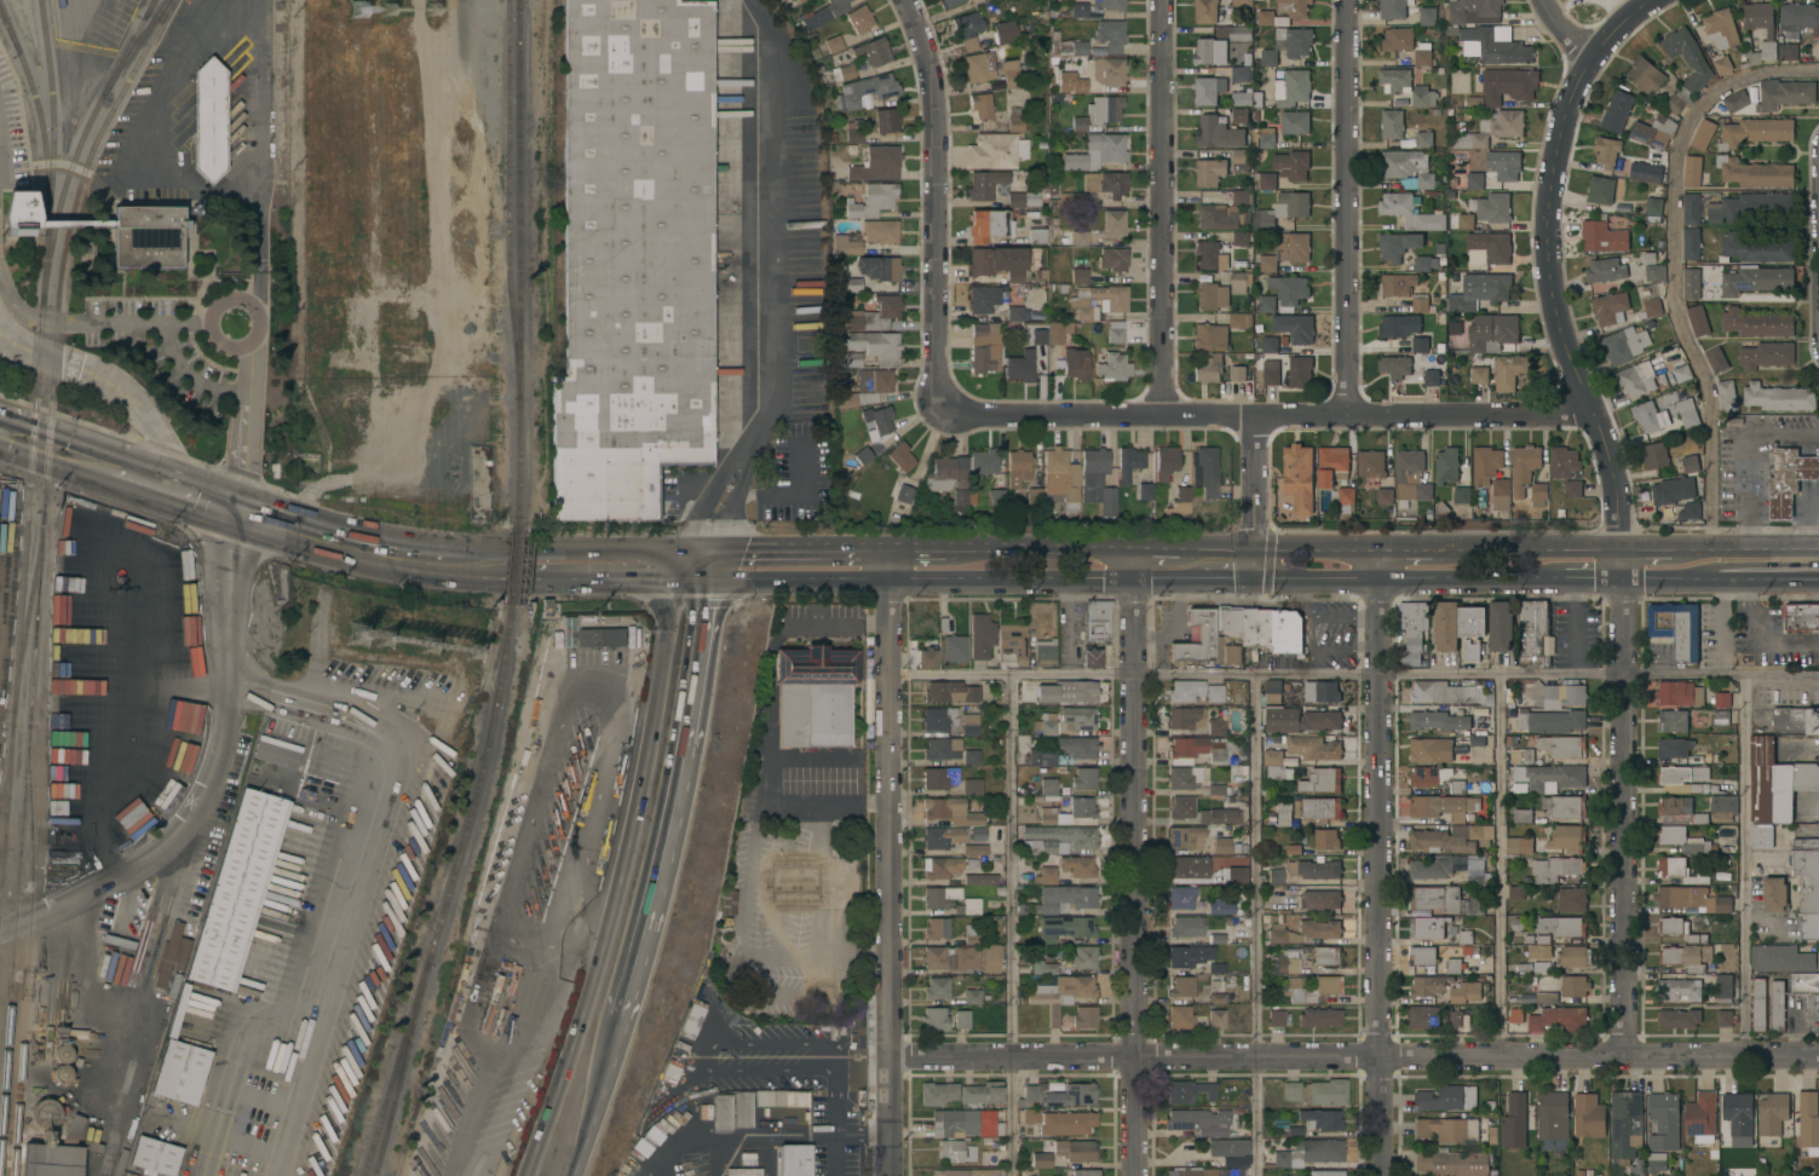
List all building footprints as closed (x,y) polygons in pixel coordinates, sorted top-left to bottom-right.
[(564,376),(563,0),(675,0),(675,1),(709,1),(710,466),(657,466),(657,520),(551,520),(551,376),(564,376)] [(828,4),(825,0),(851,0),(845,4),(847,8),(807,34),(799,21),(804,18),(801,15),(808,10),(812,15),(828,4)] [(940,4),(939,0),(965,0),(950,6),(950,7),(945,10),(942,2),(940,4)] [(1123,0),(1126,0),(1126,5),(1124,5),(1124,12),(1115,12),(1115,11),(1101,11),(1101,7),(1100,7),(1100,10),(1095,10),(1095,7),(1093,7),(1093,0),(1123,0)] [(1195,1),(1195,0),(1219,0),(1219,4),(1216,4),(1218,23),(1195,23),(1195,6),(1193,6),(1193,1),(1195,1)] [(1276,2),(1276,0),(1313,0),(1313,4),(1307,4),(1307,17),(1302,17),(1302,19),(1297,19),(1297,18),(1291,18),(1291,25),(1276,25),(1276,24),(1257,25),(1257,10),(1274,10),(1274,16),(1289,16),(1289,11),(1277,11),(1277,2),(1276,2)] [(1380,8),(1380,0),(1414,0),(1414,5),(1405,5),(1405,18),(1382,18),(1382,8),(1380,8)] [(1449,8),(1449,0),(1460,0),(1503,0),(1503,4),(1499,4),(1499,16),(1478,16),(1478,12),(1468,12),(1468,10),(1466,10),(1466,24),(1450,24),(1450,23),(1445,23),(1445,8),(1449,8)] [(1814,6),(1818,6),(1818,36),(1813,36),(1813,27),(1800,27),(1800,29),(1780,30),(1780,4),(1789,4),(1789,1),(1792,1),(1792,4),(1814,2),(1814,6)] [(1087,2),(1087,5),(1088,5),(1088,16),(1087,16),(1087,17),(1071,18),(1070,2),(1087,2)] [(1773,2),(1773,40),(1777,40),(1777,58),(1761,59),(1761,63),(1748,65),(1744,48),(1751,47),(1751,51),(1761,51),(1761,40),(1766,40),(1766,31),(1767,31),(1767,27),(1754,27),(1754,28),(1744,28),(1743,4),(1754,4),(1754,2),(1773,2)] [(845,15),(863,5),(868,12),(869,11),(871,15),(869,16),(874,24),(856,34),(845,15)] [(1740,42),(1719,50),(1715,39),(1709,41),(1702,18),(1712,15),(1711,11),(1728,6),(1740,42)] [(1437,7),(1437,25),(1420,25),(1420,7),(1437,7)] [(977,11),(979,19),(980,18),(984,29),(973,33),(978,48),(965,53),(959,36),(956,36),(951,19),(977,11)] [(1012,21),(1017,40),(996,45),(991,24),(1012,21)] [(1123,21),(1123,34),(1126,34),(1126,38),(1123,38),(1123,45),(1119,45),(1119,54),(1105,54),(1105,40),(1094,40),(1094,29),(1096,29),(1096,21),(1123,21)] [(1251,25),(1251,40),(1230,40),(1230,25),(1251,25)] [(1501,62),(1501,63),(1481,63),(1481,56),(1463,56),(1463,40),(1460,40),(1460,28),(1478,28),(1478,25),(1510,25),(1510,41),(1522,41),(1522,46),(1533,46),(1533,62),(1501,62)] [(1681,51),(1671,58),(1659,40),(1674,29),(1675,31),(1685,25),(1697,44),(1705,62),(1715,74),(1694,94),(1682,82),(1696,70),(1681,51)] [(1272,48),(1276,46),(1276,27),(1288,27),(1288,28),(1313,28),(1313,40),(1312,40),(1312,45),(1309,45),(1309,56),(1300,56),(1300,58),(1291,59),(1286,57),(1286,50),(1278,50),(1278,65),(1254,64),(1254,59),(1261,59),(1261,50),(1272,48)] [(1414,28),(1414,48),(1401,48),(1401,51),(1397,51),(1397,48),(1382,48),(1382,39),(1385,39),(1385,29),(1388,29),(1388,28),(1414,28)] [(839,35),(844,48),(828,54),(823,41),(839,35)] [(881,35),(892,59),(871,68),(870,65),(867,67),(864,59),(860,60),(859,57),(854,59),(850,48),(881,35)] [(1214,38),(1214,42),(1215,42),(1215,46),(1214,46),(1214,64),(1193,64),(1193,52),(1193,50),(1197,50),(1197,38),(1214,38)] [(1071,45),(1071,41),(1086,42),(1086,56),(1071,56),(1071,52),(1058,52),(1058,45),(1071,45)] [(1431,65),(1415,65),(1415,46),(1418,46),(1418,42),(1431,41),(1431,65)] [(1797,42),(1797,59),(1779,59),(1779,44),(1797,42)] [(991,51),(995,69),(994,69),(995,79),(986,81),(988,90),(969,93),(962,57),(991,51)] [(1733,69),(1719,75),(1712,60),(1714,60),(1712,58),(1722,53),(1723,56),(1727,53),(1733,69)] [(209,54),(226,71),(226,169),(209,186),(194,169),(194,70),(209,54)] [(1659,71),(1664,65),(1671,71),(1652,94),(1646,90),(1645,91),(1625,74),(1641,56),(1659,71)] [(1015,59),(1019,86),(1005,87),(1001,62),(1015,59)] [(1123,59),(1123,75),(1126,75),(1126,81),(1123,81),(1123,87),(1101,87),(1101,85),(1096,83),(1092,79),(1092,59),(1123,59)] [(854,77),(833,82),(830,69),(847,65),(846,63),(851,62),(854,77)] [(1248,67),(1248,70),(1250,70),(1251,81),(1232,81),(1232,67),(1248,67)] [(1411,68),(1411,92),(1385,92),(1385,83),(1378,83),(1378,68),(1411,68)] [(1309,69),(1309,80),(1311,80),(1311,91),(1309,91),(1309,100),(1295,100),(1295,106),(1277,106),(1277,100),(1274,100),(1274,80),(1284,80),(1284,69),(1309,69)] [(1516,69),(1516,70),(1539,70),(1539,82),(1537,82),(1537,88),(1533,88),(1533,99),(1529,99),(1529,102),(1524,102),(1524,99),(1515,99),(1515,96),(1509,96),(1509,92),(1501,92),(1501,106),(1485,106),(1485,92),(1483,92),(1483,69),(1516,69)] [(860,97),(863,108),(846,111),(846,110),(840,85),(890,73),(892,81),(894,80),(896,85),(897,85),(898,88),(899,87),(900,93),(880,98),(880,100),(875,102),(873,93),(860,97)] [(1226,77),(1226,92),(1216,92),(1216,104),(1196,104),(1196,88),(1193,88),(1193,83),(1196,83),(1196,77),(1226,77)] [(1071,80),(1087,80),(1087,93),(1071,93),(1071,80)] [(1778,86),(1778,81),(1815,81),(1815,103),(1797,103),(1797,104),(1791,104),(1791,103),(1777,103),(1777,111),(1768,111),(1755,111),(1755,103),(1761,103),(1761,86),(1778,86)] [(1428,85),(1428,91),(1435,91),(1435,106),(1412,106),(1412,91),(1414,91),(1414,85),(1428,85)] [(1676,115),(1664,106),(1674,93),(1675,93),(1683,85),(1696,98),(1687,108),(1683,104),(1676,115)] [(1237,92),(1243,91),(1243,92),(1247,92),(1247,87),(1253,87),(1253,91),(1260,91),(1261,106),(1253,106),(1253,104),(1233,105),(1232,92),(1237,92)] [(1616,87),(1635,97),(1628,113),(1629,114),(1628,117),(1627,116),(1619,133),(1599,125),(1616,87)] [(1743,88),(1751,103),(1729,114),(1722,99),(1743,88)] [(990,93),(992,119),(975,121),(974,110),(971,110),(969,96),(990,93)] [(1123,97),(1123,108),(1118,108),(1118,113),(1121,113),(1121,117),(1118,117),(1118,122),(1093,122),(1093,115),(1087,115),(1087,110),(1087,105),(1093,105),(1093,97),(1101,97),(1123,97)] [(1007,108),(1023,108),(1023,132),(1008,132),(1008,117),(1007,117),(1007,108)] [(1248,108),(1249,122),(1233,122),(1233,108),(1248,108)] [(874,111),(896,109),(896,116),(898,116),(899,122),(897,122),(898,131),(882,133),(882,136),(879,136),(879,133),(876,133),(874,111)] [(1403,109),(1403,123),(1404,123),(1404,129),(1403,129),(1403,138),(1382,138),(1382,109),(1403,109)] [(1522,109),(1522,137),(1498,137),(1498,134),(1490,134),(1490,129),(1479,129),(1479,119),(1487,119),(1487,114),(1490,114),(1490,111),(1498,111),(1498,109),(1522,109)] [(1308,111),(1309,133),(1282,133),(1280,111),(1308,111)] [(1218,114),(1218,123),(1226,123),(1226,128),(1245,128),(1245,146),(1196,145),(1196,134),(1198,134),(1198,125),(1201,125),(1201,114),(1218,114)] [(1664,150),(1629,136),(1635,121),(1653,128),(1656,120),(1660,114),(1668,117),(1677,123),(1673,136),(1670,136),(1664,150)] [(1087,117),(1087,132),(1071,132),(1071,117),(1087,117)] [(1703,117),(1717,125),(1704,151),(1690,144),(1703,117)] [(1794,119),(1794,140),(1775,140),(1775,142),(1769,142),(1769,140),(1758,140),(1758,142),(1752,142),(1752,140),(1740,140),(1740,142),(1737,142),(1737,148),(1728,148),(1728,150),(1717,150),(1717,142),(1722,142),(1722,123),(1739,123),(1739,119),(1794,119)] [(852,122),(852,120),(860,120),(860,143),(846,143),(846,123),(852,122)] [(1260,131),(1260,133),(1276,133),(1276,136),(1289,136),(1289,148),(1259,148),(1259,146),(1253,146),(1253,131),(1260,131)] [(1416,148),(1416,131),(1433,131),(1433,148),(1416,148)] [(1489,132),(1489,148),(1447,148),(1447,136),(1460,136),(1460,138),(1466,132),(1470,132),(1470,133),(1472,133),(1472,132),(1489,132)] [(1103,133),(1103,134),(1123,134),(1123,151),(1126,151),(1126,156),(1123,156),(1123,162),(1098,162),(1098,171),(1086,171),(1086,169),(1061,169),(1061,155),(1086,154),(1086,134),(1103,133)] [(1017,134),(1017,139),(1027,139),(1027,160),(1017,160),(1017,168),(965,168),(965,145),(974,145),(974,136),(975,136),(975,134),(1017,134)] [(1623,140),(1621,151),(1617,150),(1616,154),(1617,154),(1616,157),(1614,161),(1616,161),(1614,166),(1613,166),(1612,169),(1605,168),(1606,163),(1595,161),(1598,151),(1594,151),(1598,136),(1623,140)] [(898,146),(898,154),(902,154),(902,160),(898,160),(898,169),(897,169),(897,180),(846,180),(846,166),(862,166),(862,168),(865,168),(865,146),(898,146)] [(1250,149),(1249,173),(1233,173),(1233,157),(1231,157),(1231,150),(1233,150),(1233,149),(1250,149)] [(1289,154),(1289,150),(1309,151),(1309,169),(1307,169),(1306,180),(1288,180),(1288,177),(1279,177),(1279,171),(1282,171),(1282,168),(1272,168),(1272,154),(1289,154)] [(1428,150),(1428,167),(1416,167),(1416,171),(1415,171),(1415,174),(1414,174),(1408,174),(1408,177),(1382,178),(1382,150),(1428,150)] [(1521,151),(1521,171),(1518,171),(1518,181),(1497,181),(1497,171),(1493,171),(1493,168),(1486,168),(1486,151),(1521,151)] [(1727,154),(1727,156),(1738,156),(1738,162),(1740,162),(1740,163),(1751,163),(1751,162),(1758,162),(1758,163),(1769,163),(1769,162),(1775,162),(1775,163),(1794,163),(1794,185),(1739,185),(1739,180),(1721,180),(1721,167),(1715,167),(1715,154),(1727,154)] [(1702,156),(1700,186),(1683,185),(1686,155),(1702,156)] [(1218,160),(1218,158),(1227,158),(1227,175),(1218,175),(1218,186),(1197,186),(1197,171),(1195,171),(1195,165),(1197,165),(1196,160),(1218,160)] [(1663,167),(1660,183),(1629,178),(1631,162),(1663,167)] [(1009,172),(1009,183),(992,183),(992,201),(967,201),(967,195),(967,188),(969,188),(969,172),(1009,172)] [(1276,172),(1277,189),(1254,189),(1254,172),(1276,172)] [(1417,189),(1417,188),(1401,188),(1401,179),(1409,178),(1417,178),(1417,172),(1434,172),(1434,179),(1440,180),(1440,188),(1434,188),(1434,189),(1417,189)] [(1484,172),(1484,188),(1467,189),(1467,172),(1484,172)] [(1127,173),(1127,191),(1123,191),(1123,196),(1117,196),(1117,201),(1109,201),(1109,191),(1083,191),(1082,173),(1127,173)] [(1616,179),(1612,198),(1613,200),(1612,202),(1611,204),(1587,201),(1591,174),(1616,179)] [(876,184),(897,184),(897,195),(896,195),(896,198),(892,198),(892,209),(876,209),(876,218),(845,218),(845,197),(851,197),(851,194),(860,194),(860,206),(864,206),(864,184),(876,184)] [(1007,196),(996,196),(995,185),(1007,185),(1007,194),(1007,196)] [(1249,189),(1249,204),(1233,204),(1233,190),(1249,189)] [(1,229),(0,222),(0,211),(5,191),(31,191),(36,217),(36,220),(34,229),(29,229),(29,237),(8,236),(8,229),(1,229)] [(1058,200),(1058,194),(1086,192),(1086,207),(1048,207),(1048,200),(1058,200)] [(1273,209),(1273,202),(1278,202),(1278,192),(1309,192),(1309,202),(1311,202),(1311,207),(1309,207),(1309,217),(1273,217),(1273,234),(1308,232),(1309,260),(1289,261),(1289,253),(1286,253),(1286,247),(1289,247),(1289,244),(1260,244),(1260,231),(1255,231),(1254,209),(1273,209)] [(1412,192),(1412,196),(1420,196),(1420,204),(1414,204),(1414,208),(1412,208),(1412,213),(1416,213),(1434,213),(1434,209),(1441,209),(1441,213),(1446,213),(1446,229),(1404,230),(1404,214),(1398,214),(1398,215),(1395,215),(1395,214),(1378,214),(1378,200),(1383,200),(1383,192),(1412,192)] [(1509,192),(1509,215),(1512,215),(1512,220),(1509,220),(1509,223),(1487,223),(1487,219),(1477,219),(1477,213),(1475,213),(1475,209),(1477,209),(1477,197),(1487,197),(1487,192),(1509,192)] [(1683,192),(1699,192),(1699,200),(1702,200),(1702,217),(1699,217),(1699,224),(1683,224),(1683,192)] [(1794,192),(1794,213),(1738,213),(1738,223),(1727,223),(1727,217),(1722,217),(1722,223),(1708,223),(1708,208),(1706,208),(1706,202),(1721,202),(1721,197),(1739,197),(1739,192),(1794,192)] [(1007,194),(1024,194),(1024,208),(1008,208),(1008,206),(1007,196),(1007,194)] [(1663,198),(1662,214),(1646,213),(1647,196),(1663,198)] [(1227,208),(1230,208),(1230,206),(1239,206),(1239,213),(1250,212),(1251,225),(1239,225),(1239,227),(1197,227),(1197,209),(1199,209),(1199,204),(1208,204),(1208,203),(1210,203),(1210,204),(1220,204),(1227,204),(1227,208)] [(114,207),(183,207),(183,220),(192,221),(192,238),(183,238),(183,269),(114,269),(114,229),(114,220),(114,207)] [(1007,211),(1007,220),(1012,220),(1011,238),(1007,238),(1007,237),(986,236),(986,244),(969,244),(969,226),(971,226),(971,211),(1007,211)] [(1124,211),(1124,227),(1127,227),(1127,232),(1124,232),(1124,238),(1103,238),(1103,235),(1101,235),(1101,231),(1103,231),(1103,211),(1124,211)] [(1474,213),(1474,230),(1458,229),(1458,227),(1449,227),(1449,214),(1458,214),(1458,213),(1474,213)] [(1607,230),(1628,230),(1629,249),(1606,250),(1606,249),(1584,250),(1583,240),(1582,220),(1596,219),(1596,213),(1607,213),(1606,220),(1607,230)] [(114,220),(114,229),(34,229),(36,220),(114,220)] [(897,220),(897,243),(876,244),(876,242),(864,242),(864,232),(860,232),(860,221),(897,220)] [(1683,227),(1699,227),(1699,242),(1702,242),(1702,247),(1699,247),(1699,259),(1683,259),(1683,227)] [(1044,229),(1044,244),(1029,244),(1029,229),(1044,229)] [(1721,237),(1727,236),(1727,230),(1738,230),(1738,237),(1794,237),(1794,259),(1739,260),(1739,255),(1728,255),(1728,261),(1719,261),(1719,254),(1721,254),(1721,237)] [(1087,231),(1087,246),(1071,246),(1071,244),(1059,244),(1059,231),(1087,231)] [(1248,231),(1249,246),(1234,246),(1233,231),(1248,231)] [(1509,232),(1509,243),(1512,243),(1512,254),(1509,254),(1509,264),(1495,264),(1495,265),(1491,265),(1491,264),(1486,264),(1486,248),(1466,248),(1466,232),(1509,232)] [(1423,234),(1423,247),(1404,248),(1404,253),(1401,253),(1401,255),(1400,255),(1400,264),(1392,264),(1392,260),(1382,260),(1382,249),(1378,249),(1378,234),(1423,234)] [(1218,241),(1218,244),(1219,244),(1219,248),(1218,248),(1218,256),(1228,256),(1228,269),(1197,269),(1197,252),(1195,252),(1195,241),(1218,241)] [(1025,248),(1025,272),(1023,272),(1023,283),(1008,283),(1008,273),(991,273),(991,276),(969,276),(969,271),(967,271),(967,264),(969,264),(969,249),(1025,248)] [(1127,248),(1127,267),(1124,267),(1124,272),(1109,272),(1109,269),(1098,269),(1098,256),(1100,256),(1100,248),(1127,248)] [(1277,254),(1277,271),(1260,271),(1260,269),(1253,269),(1253,264),(1260,264),(1260,254),(1277,254)] [(1431,255),(1431,258),(1439,258),(1439,256),(1446,256),(1446,264),(1438,264),(1438,266),(1431,266),(1431,270),(1415,270),(1415,255),(1431,255)] [(1606,279),(1606,281),(1602,282),(1602,281),(1587,282),(1584,269),(1589,267),(1588,260),(1618,256),(1619,265),(1627,264),(1628,277),(1606,279)] [(898,258),(898,265),(900,265),(900,272),(898,272),(898,281),(886,282),(886,283),(877,283),(877,281),(874,281),(874,278),(867,279),(867,271),(856,271),(856,258),(898,258)] [(1084,259),(1084,269),(1086,269),(1087,283),(1071,283),(1071,269),(1072,269),(1072,259),(1084,259)] [(1662,264),(1662,265),(1665,265),(1665,279),(1662,279),(1646,281),(1645,265),(1662,264)] [(1739,272),(1739,267),(1752,267),(1752,266),(1756,267),(1789,267),(1789,266),(1791,266),(1791,267),(1794,267),(1794,289),(1758,289),(1758,290),(1751,290),(1751,289),(1738,289),(1738,298),(1721,296),(1722,272),(1739,272)] [(1699,299),(1683,298),(1683,267),(1700,267),(1699,299)] [(1253,272),(1253,287),(1247,286),(1247,294),(1231,294),(1231,272),(1253,272)] [(1417,273),(1417,286),(1410,286),(1410,287),(1411,287),(1411,288),(1412,289),(1411,290),(1410,292),(1410,295),(1382,295),(1382,273),(1417,273)] [(1512,273),(1512,286),(1510,286),(1510,289),(1508,289),(1508,300),(1498,300),(1498,304),(1490,304),(1490,298),(1475,298),(1475,311),(1446,311),(1446,298),(1447,298),(1447,296),(1463,296),(1463,273),(1512,273)] [(1302,276),(1302,277),(1306,277),(1306,286),(1309,286),(1309,298),(1297,298),(1297,306),(1294,306),(1294,312),(1279,312),(1279,305),(1280,305),(1280,298),(1278,298),(1278,292),(1277,292),(1277,288),(1278,288),(1278,287),(1265,287),(1265,277),(1302,276)] [(860,278),(860,290),(856,290),(856,292),(842,292),(842,278),(860,278)] [(1218,283),(1218,286),(1228,286),(1228,307),(1218,307),(1218,310),(1197,310),(1197,294),(1195,294),(1195,288),(1197,288),(1197,282),(1218,283)] [(1000,287),(1000,305),(991,305),(991,315),(969,315),(969,307),(967,307),(967,302),(969,302),(969,287),(1000,287)] [(1076,287),(1088,287),(1088,288),(1107,288),(1107,287),(1127,287),(1127,313),(1123,313),(1123,316),(1103,316),(1103,322),(1076,322),(1076,307),(1069,307),(1069,298),(1076,298),(1076,287)] [(1627,290),(1630,309),(1622,311),(1624,322),(1600,327),(1598,315),(1595,316),(1591,298),(1627,290)] [(1412,311),(1412,294),(1428,294),(1428,296),(1428,304),(1431,304),(1431,310),(1428,310),(1428,311),(1412,311)] [(877,312),(877,295),(898,295),(898,302),(902,302),(902,310),(898,310),(898,318),(887,318),(887,323),(890,323),(890,330),(846,330),(846,316),(862,316),(862,312),(877,312)] [(1276,312),(1259,312),(1259,295),(1276,295),(1276,312)] [(1663,313),(1646,317),(1640,318),(1639,312),(1644,311),(1641,302),(1659,298),(1663,313)] [(1686,309),(1702,304),(1710,333),(1694,338),(1686,309)] [(1739,335),(1739,330),(1721,329),(1721,311),(1727,311),(1727,305),(1738,305),(1738,312),(1740,312),(1740,313),(1751,313),(1751,312),(1757,312),(1757,313),(1769,313),(1769,312),(1775,312),(1775,313),(1794,313),(1794,335),(1739,335)] [(1021,307),(1021,321),(1006,322),(1006,307),(1021,307)] [(1245,312),(1245,313),(1251,313),(1251,328),(1241,328),(1241,327),(1230,327),(1230,312),(1245,312)] [(1313,315),(1313,344),(1309,344),(1309,345),(1291,345),(1291,336),(1290,336),(1290,332),(1272,332),(1272,315),(1313,315)] [(1405,315),(1421,315),(1421,332),(1406,332),(1406,336),(1378,336),(1378,324),(1382,324),(1382,316),(1405,315)] [(1518,315),(1518,342),(1499,342),(1499,352),(1485,352),(1469,352),(1469,324),(1474,324),(1474,315),(1518,315)] [(1633,324),(1634,328),(1639,327),(1641,332),(1645,329),(1642,323),(1648,321),(1652,327),(1646,329),(1651,344),(1642,347),(1644,351),(1633,356),(1634,358),(1612,367),(1608,358),(1607,359),(1605,352),(1606,352),(1601,339),(1633,324)] [(1070,322),(1070,330),(1063,330),(1063,345),(1060,345),(1060,350),(1049,350),(1049,345),(1048,345),(1048,322),(1070,322)] [(985,324),(985,323),(998,323),(998,333),(998,371),(984,371),(984,374),(971,374),(971,368),(967,368),(967,362),(971,362),(971,324),(985,324)] [(1227,325),(1227,351),(1192,351),(1193,324),(1227,325)] [(1046,330),(1046,345),(1031,345),(1031,329),(1046,330)] [(1123,329),(1123,344),(1107,344),(1107,329),(1123,329)] [(898,333),(898,342),(899,342),(899,350),(898,350),(898,367),(875,367),(875,356),(864,356),(864,347),(846,347),(846,333),(898,333)] [(1278,336),(1278,353),(1262,353),(1262,336),(1278,336)] [(1428,336),(1429,352),(1412,352),(1412,336),(1428,336)] [(1757,347),(1757,342),(1794,342),(1794,364),(1755,364),(1755,371),(1745,371),(1745,365),(1739,365),(1739,347),(1757,347)] [(1704,352),(1719,345),(1728,367),(1715,374),(1704,352)] [(1032,348),(1032,374),(1034,374),(1034,380),(1026,380),(1026,381),(1021,381),(1021,379),(1005,379),(1005,357),(1021,357),(1021,348),(1032,348)] [(1116,352),(1116,354),(1124,354),(1124,364),(1130,363),(1130,377),(1124,377),(1124,382),(1111,382),(1111,381),(1101,381),(1101,375),(1095,375),(1095,364),(1105,363),(1105,352),(1116,352)] [(860,353),(860,368),(845,368),(845,353),(860,353)] [(1403,357),(1403,354),(1406,354),(1406,357),(1411,356),(1411,374),(1399,374),(1399,380),(1391,380),(1391,373),(1387,373),(1387,371),(1378,371),(1378,357),(1403,357)] [(1312,357),(1312,368),(1311,368),(1311,375),(1307,375),(1307,387),(1302,387),(1302,388),(1299,388),(1299,386),(1289,386),(1289,356),(1312,357)] [(1529,356),(1529,373),(1518,373),(1518,374),(1510,376),(1496,376),(1496,371),(1493,371),(1493,363),(1496,363),(1496,356),(1529,356)] [(1211,358),(1211,362),(1222,362),(1222,373),(1220,373),(1220,381),(1205,381),(1205,384),(1198,384),(1198,381),(1193,381),(1193,367),(1196,367),(1196,358),(1211,358)] [(1067,361),(1067,359),(1070,359),(1070,361),(1088,361),(1089,381),(1077,381),(1077,380),(1073,380),(1073,376),(1063,377),(1063,361),(1067,361)] [(1614,373),(1635,364),(1648,359),(1654,373),(1653,374),(1654,376),(1652,377),(1657,387),(1629,398),(1627,392),(1623,394),(1614,373)] [(1279,361),(1279,385),(1263,385),(1263,361),(1279,361)] [(1693,376),(1677,384),(1671,369),(1673,369),(1673,367),(1675,365),(1676,368),(1687,363),(1693,376)] [(1245,365),(1245,381),(1231,381),(1231,365),(1245,365)] [(1487,367),(1489,382),(1472,384),(1472,367),(1487,367)] [(857,382),(856,371),(891,369),(892,379),(893,379),(894,382),(891,384),(892,393),(883,393),(883,403),(857,404),(857,408),(835,409),(834,394),(857,393),(857,391),(847,391),(846,384),(857,382)] [(1439,369),(1439,376),(1445,376),(1445,385),(1439,385),(1439,386),(1424,386),(1424,369),(1439,369)] [(1716,381),(1733,379),(1738,409),(1721,411),(1716,381)] [(1761,409),(1761,404),(1743,404),(1743,386),(1749,386),(1749,380),(1758,380),(1758,386),(1762,386),(1762,388),(1773,388),(1773,386),(1780,386),(1780,388),(1790,388),(1790,387),(1797,387),(1815,387),(1815,409),(1761,409)] [(1683,386),(1688,398),(1691,397),(1700,423),(1685,428),(1676,403),(1663,407),(1658,394),(1683,386)] [(1652,399),(1657,413),(1665,409),(1670,423),(1662,427),(1662,430),(1659,431),(1658,428),(1645,433),(1641,422),(1637,423),(1635,417),(1634,419),(1630,407),(1652,399)] [(869,408),(870,411),(888,405),(892,416),(891,416),(892,420),(890,420),(892,432),(877,437),(877,439),(869,443),(865,431),(874,428),(871,420),(863,422),(859,411),(869,408)] [(900,440),(908,449),(905,451),(915,462),(903,473),(885,455),(900,440)] [(1642,445),(1664,440),(1669,465),(1647,469),(1642,445)] [(1313,514),(1294,514),(1294,494),(1284,494),(1283,446),(1291,446),(1291,443),(1301,443),(1301,446),(1312,446),(1313,514)] [(1513,446),(1525,446),(1525,444),(1533,444),(1533,446),(1542,446),(1542,468),(1533,468),(1533,469),(1530,469),(1530,483),(1525,483),(1525,486),(1524,486),(1524,494),(1513,494),(1513,488),(1512,488),(1513,446)] [(873,457),(860,466),(852,455),(864,446),(873,457)] [(1052,450),(1052,446),(1059,446),(1059,450),(1066,450),(1066,465),(1078,465),(1078,511),(1063,512),(1063,502),(1064,502),(1064,500),(1052,500),(1052,494),(1043,494),(1043,450),(1052,450)] [(1331,446),(1331,448),(1335,448),(1335,452),(1348,452),(1348,457),(1351,457),(1351,461),(1349,461),(1348,479),(1334,479),(1332,486),(1354,486),(1354,511),(1332,511),(1332,506),(1326,506),(1326,489),(1318,488),(1318,446),(1331,446)] [(1458,462),(1460,462),(1460,466),(1457,466),(1457,480),(1443,480),(1443,485),(1437,485),(1437,451),(1444,451),(1444,446),(1458,446),(1458,462)] [(1491,446),(1491,449),(1503,449),(1503,467),(1499,467),(1499,468),(1496,468),(1496,477),(1490,477),(1490,485),(1484,485),(1473,485),(1473,446),(1491,446)] [(1567,446),(1567,449),(1578,450),(1578,460),(1582,460),(1582,469),(1572,469),(1572,471),(1571,471),(1570,478),(1550,477),(1550,446),(1567,446)] [(1096,450),(1096,448),(1103,448),(1103,450),(1107,450),(1109,474),(1101,474),(1101,488),(1115,488),(1116,515),(1099,515),(1099,502),(1082,502),(1081,450),(1096,450)] [(1129,448),(1129,449),(1133,449),(1133,451),(1140,451),(1140,452),(1144,452),(1144,468),(1140,468),(1140,469),(1136,469),(1136,468),(1128,468),(1128,486),(1118,486),(1118,448),(1129,448)] [(1163,450),(1163,448),(1178,448),(1178,472),(1167,471),(1167,483),(1155,483),(1156,450),(1163,450)] [(1219,448),(1219,473),(1220,473),(1220,486),(1218,486),(1218,500),(1202,500),(1202,488),(1192,488),(1191,465),(1190,465),(1190,454),(1196,454),(1196,448),(1219,448)] [(1798,456),(1818,456),(1818,479),(1798,479),(1798,494),(1792,494),(1792,518),(1769,518),(1769,477),(1773,477),(1773,448),(1798,448),(1798,456)] [(1014,451),(1014,449),(1020,449),(1020,451),(1029,451),(1030,480),(1018,480),(1018,489),(1007,489),(1007,451),(1014,451)] [(985,452),(985,450),(991,450),(991,452),(997,452),(997,474),(994,474),(994,475),(991,475),(991,474),(971,474),(971,452),(985,452)] [(1385,450),(1385,471),(1386,471),(1386,477),(1376,477),(1376,475),(1358,475),(1358,450),(1385,450)] [(1423,450),(1423,454),(1424,454),(1424,472),(1418,472),(1418,483),(1432,483),(1432,500),(1416,500),(1416,498),(1397,498),(1397,483),(1395,483),(1395,450),(1423,450)] [(1697,454),(1699,469),(1685,473),(1681,456),(1697,454)] [(966,511),(952,511),(952,490),(955,490),(955,479),(948,491),(920,491),(927,473),(933,473),(932,460),(955,459),(955,457),(965,457),(966,511)] [(1680,478),(1680,475),(1685,475),(1685,478),(1694,477),(1696,497),(1675,500),(1675,502),(1653,505),(1651,484),(1660,483),(1660,480),(1680,478)] [(1509,478),(1509,509),(1493,509),(1492,479),(1509,478)] [(1581,480),(1582,497),(1564,497),(1564,480),(1581,480)] [(914,490),(908,505),(894,500),(894,498),(888,496),(893,483),(900,485),(900,484),(914,490)] [(1548,483),(1547,500),(1544,500),(1544,506),(1532,506),(1532,483),(1548,483)] [(1152,484),(1152,500),(1138,500),(1138,484),(1152,484)] [(1190,488),(1188,518),(1164,518),(1163,517),(1163,508),(1172,508),(1170,500),(1175,500),(1175,486),(1190,488)] [(1470,486),(1470,503),(1455,503),(1455,486),(1470,486)] [(1393,488),(1393,503),(1377,503),(1377,488),(1393,488)] [(1041,489),(1041,503),(1026,503),(1026,489),(1041,489)] [(1003,490),(1003,505),(989,505),(989,496),(989,490),(1003,490)] [(1441,501),(1451,509),(1443,517),(1434,517),(1434,508),(1441,501)] [(1700,518),(1679,518),(1679,511),(1685,511),(1685,502),(1700,502),(1700,518)] [(1547,635),(1543,635),(1543,664),(1520,664),(1520,600),(1547,600),(1547,635)] [(1111,601),(1111,609),(1109,609),(1109,640),(1087,640),(1087,607),(1084,607),(1084,601),(1111,601)] [(1428,601),(1428,665),(1403,665),(1403,661),(1400,661),(1400,656),(1404,656),(1404,651),(1406,651),(1406,629),(1399,629),(1399,601),(1428,601)] [(1437,651),(1437,644),(1434,644),(1434,609),(1438,609),(1438,601),(1457,601),(1457,651),(1437,651)] [(1490,601),(1509,601),(1509,612),(1513,612),(1513,639),(1509,639),(1509,651),(1490,651),(1490,601)] [(1783,601),(1818,601),(1818,632),(1783,632),(1783,601)] [(1697,603),(1698,662),(1675,663),(1674,635),(1648,635),(1648,604),(1697,603)] [(1237,640),(1237,634),(1226,634),(1226,630),(1216,630),(1216,606),(1243,606),(1243,640),(1237,640)] [(1243,606),(1259,606),(1259,609),(1273,609),(1273,611),(1273,645),(1243,645),(1243,640),(1243,606)] [(1485,606),(1485,636),(1458,636),(1458,606),(1485,606)] [(1214,662),(1169,662),(1169,644),(1197,644),(1197,626),(1187,626),(1187,609),(1214,609),(1214,636),(1214,662)] [(1273,611),(1297,611),(1302,618),(1302,653),(1273,653),(1273,645),(1273,611)] [(988,613),(988,622),(990,622),(990,623),(995,623),(995,646),(988,646),(988,659),(971,659),(971,613),(988,613)] [(200,677),(197,615),(147,617),(148,649),(146,649),(147,679),(200,677)] [(938,618),(954,618),(954,633),(938,633),(938,618)] [(1025,624),(1025,667),(1002,665),(1002,667),(997,667),(998,624),(1025,624)] [(1312,650),(1305,648),(1307,628),(1313,629),(1312,650)] [(577,647),(576,629),(623,629),(623,646),(577,647)] [(949,636),(949,634),(952,634),(952,636),(967,636),(967,662),(943,662),(943,636),(949,636)] [(1049,641),(1049,638),(1055,638),(1055,665),(1040,665),(1040,659),(1035,659),(1035,641),(1049,641)] [(805,650),(805,645),(825,645),(825,650),(857,650),(857,685),(851,685),(850,748),(777,746),(778,684),(775,684),(775,650),(805,650)] [(1242,645),(1242,664),(1230,664),(1230,668),(1222,668),(1222,645),(1242,645)] [(926,650),(926,647),(929,647),(929,650),(936,650),(936,668),(916,668),(916,650),(926,650)] [(1087,650),(1087,647),(1092,647),(1092,650),(1100,650),(1100,668),(1082,668),(1082,650),(1087,650)] [(1024,688),(1024,680),(1037,679),(1037,688),(1024,688)] [(1282,679),(1282,684),(1290,684),(1290,688),(1280,688),(1280,703),(1267,703),(1266,679),(1282,679)] [(1447,681),(1447,686),(1474,686),(1474,679),(1486,680),(1486,686),(1493,687),(1493,704),(1485,704),(1485,703),(1410,702),(1410,690),(1414,690),(1414,680),(1447,681)] [(1658,704),(1658,696),(1656,696),(1656,688),(1658,688),(1658,680),(1686,680),(1686,684),(1687,684),(1687,685),(1693,685),(1693,686),(1704,686),(1704,704),(1658,704)] [(961,681),(961,687),(979,686),(979,703),(927,703),(927,702),(923,703),(923,693),(923,691),(927,691),(927,682),(961,681)] [(1092,682),(1092,691),(1094,691),(1094,693),(1094,702),(1070,702),(1070,699),(1059,699),(1059,681),(1092,682)] [(1204,681),(1204,696),(1193,696),(1193,702),(1168,702),(1168,693),(1169,693),(1169,691),(1172,691),(1172,681),(1204,681)] [(1337,681),(1337,690),(1340,690),(1340,693),(1341,693),(1341,701),(1305,702),(1305,681),(1337,681)] [(1585,692),(1588,692),(1587,697),(1585,697),(1585,705),(1561,705),(1561,708),(1543,708),(1544,685),(1575,685),(1575,681),(1584,681),(1584,685),(1585,685),(1585,692)] [(63,711),(64,682),(48,682),(47,711),(63,711)] [(1047,703),(1047,686),(1057,686),(1057,703),(1047,703)] [(1222,686),(1222,703),(1207,703),(1207,686),(1222,686)] [(1731,692),(1729,707),(1715,707),(1715,702),(1710,702),(1710,697),(1715,697),(1715,692),(1731,692)] [(1773,707),(1818,708),(1818,734),(1806,734),(1807,731),(1773,730),(1773,707)] [(956,708),(956,726),(948,726),(948,731),(922,731),(922,722),(921,722),(921,716),(922,716),(922,708),(956,708)] [(1095,708),(1095,716),(1098,717),(1098,721),(1095,721),(1095,731),(1071,731),(1071,722),(1060,722),(1060,708),(1095,708)] [(1199,708),(1199,716),(1203,716),(1203,725),(1192,730),(1190,731),(1187,731),(1187,728),(1169,730),(1168,721),(1167,721),(1167,716),(1168,716),(1168,709),(1199,708)] [(1300,708),(1300,715),(1303,715),(1303,711),(1341,711),(1341,716),(1343,716),(1343,721),(1341,721),(1341,730),(1330,730),(1330,731),(1308,731),(1308,728),(1300,728),(1300,732),(1266,732),(1266,708),(1300,708)] [(1687,731),(1664,731),(1664,722),(1660,722),(1660,717),(1659,717),(1659,710),(1674,710),(1674,708),(1677,708),(1677,710),(1687,710),(1687,731)] [(1470,715),(1470,728),(1452,728),(1452,733),(1440,733),(1440,727),(1422,726),(1422,728),(1410,728),(1410,711),(1423,711),(1423,709),(1426,709),(1426,711),(1434,711),(1434,709),(1437,709),(1437,711),(1447,711),(1447,715),(1470,715)] [(1568,711),(1568,709),(1585,710),(1585,728),(1571,728),(1571,732),(1529,732),(1529,731),(1522,731),(1522,728),(1516,728),(1518,713),(1529,713),(1529,711),(1568,711)] [(1729,710),(1729,724),(1714,724),(1714,710),(1729,710)] [(1768,710),(1768,724),(1754,722),(1754,710),(1768,710)] [(978,715),(978,737),(961,736),(961,714),(978,715)] [(1224,720),(1224,736),(1208,736),(1208,720),(1224,720)] [(1057,736),(1040,736),(1040,721),(1057,721),(1057,736)] [(301,748),(295,771),(252,757),(259,734),(301,748)] [(1552,737),(1552,736),(1583,736),(1583,734),(1585,734),(1585,749),(1585,757),(1552,757),(1552,755),(1547,755),(1547,750),(1537,750),(1536,737),(1552,737)] [(1817,765),(1818,765),(1818,790),(1792,790),(1792,822),(1750,822),(1751,773),(1750,757),(1750,734),(1774,734),(1774,763),(1817,762),(1817,765)] [(1323,736),(1323,743),(1328,743),(1328,742),(1341,740),(1341,749),(1342,749),(1342,754),(1341,754),(1341,759),(1303,759),(1303,756),(1300,756),(1300,755),(1297,755),(1297,754),(1286,754),(1286,737),(1323,736)] [(1071,759),(1071,756),(1071,754),(1060,754),(1060,750),(1058,750),(1058,738),(1095,738),(1095,743),(1100,743),(1100,749),(1095,749),(1095,759),(1093,759),(1093,760),(1088,760),(1088,759),(1071,759)] [(1208,738),(1208,742),(1225,742),(1225,743),(1230,743),(1230,749),(1222,749),(1222,765),(1208,765),(1208,754),(1193,754),(1193,759),(1197,757),(1197,765),(1170,766),(1169,759),(1168,759),(1168,750),(1169,750),(1169,746),(1172,746),(1172,738),(1208,738)] [(1452,738),(1452,761),(1410,761),(1410,738),(1452,738)] [(1685,738),(1685,739),(1692,739),(1692,749),(1688,749),(1688,757),(1658,757),(1658,738),(1685,738)] [(960,739),(961,750),(960,750),(960,760),(922,760),(922,751),(923,751),(923,748),(926,748),(927,739),(960,739)] [(1038,750),(1038,748),(1055,749),(1055,766),(1027,766),(1027,762),(1023,762),(1024,756),(1027,756),(1029,749),(1038,750)] [(1532,749),(1533,762),(1510,763),(1510,749),(1532,749)] [(979,750),(979,765),(962,765),(962,750),(979,750)] [(1283,750),(1283,766),(1280,766),(1280,768),(1294,768),(1294,779),(1267,779),(1267,765),(1263,765),(1263,750),(1283,750)] [(1454,763),(1454,755),(1468,756),(1468,763),(1454,763)] [(1071,759),(1071,765),(1057,765),(1057,756),(1071,756),(1071,759)] [(1558,766),(1558,765),(1585,765),(1585,786),(1568,786),(1568,788),(1558,788),(1558,780),(1544,780),(1544,794),(1530,794),(1530,780),(1513,780),(1514,766),(1558,766)] [(1669,767),(1669,766),(1674,766),(1674,767),(1706,767),(1706,780),(1686,780),(1686,783),(1710,783),(1710,786),(1719,786),(1723,786),(1723,792),(1676,792),(1676,791),(1671,791),(1671,792),(1664,792),(1664,784),(1658,784),(1658,771),(1662,771),(1662,767),(1669,767)] [(1201,767),(1201,768),(1210,768),(1210,780),(1201,780),(1201,783),(1198,783),(1198,789),(1168,790),(1168,780),(1165,780),(1165,777),(1168,777),(1168,767),(1201,767)] [(1297,791),(1297,780),(1309,780),(1309,773),(1313,773),(1313,767),(1341,767),(1341,791),(1297,791)] [(1439,767),(1439,768),(1454,768),(1454,774),(1443,782),(1443,784),(1439,784),(1439,786),(1410,786),(1410,771),(1414,771),(1414,767),(1439,767)] [(957,768),(957,785),(946,785),(948,790),(945,790),(945,791),(942,791),(942,789),(923,790),(922,768),(957,768)] [(1095,768),(1095,789),(1077,789),(1077,791),(1072,790),(1071,790),(1071,777),(1073,777),(1075,768),(1095,768)] [(1055,778),(1057,795),(1040,795),(1040,779),(1055,778)] [(982,779),(982,796),(962,796),(962,779),(982,779)] [(1466,780),(1466,794),(1451,794),(1451,780),(1466,780)] [(232,993),(185,979),(242,788),(277,797),(277,795),(288,797),(287,801),(290,802),(232,993)] [(1583,795),(1583,794),(1584,794),(1585,809),(1585,817),(1552,817),(1552,808),(1542,808),(1542,797),(1552,797),(1552,795),(1583,795)] [(1439,795),(1439,796),(1466,796),(1466,797),(1474,797),(1474,811),(1464,811),(1464,824),(1451,824),(1451,812),(1445,812),(1446,811),(1439,811),(1439,817),(1409,817),(1410,801),(1414,801),(1414,795),(1439,795)] [(1738,795),(1738,814),(1732,814),(1732,822),(1712,822),(1712,814),(1711,814),(1711,795),(1738,795)] [(1708,813),(1708,823),(1679,824),(1677,813),(1658,814),(1658,801),(1660,801),(1659,797),(1670,797),(1670,796),(1674,796),(1674,797),(1692,797),(1692,813),(1708,813)] [(1092,797),(1092,807),(1095,807),(1095,824),(1040,825),(1040,808),(1058,807),(1058,814),(1070,814),(1070,799),(1092,797)] [(1193,797),(1193,819),(1176,819),(1176,820),(1170,820),(1170,819),(1168,819),(1168,809),(1169,809),(1169,799),(1172,799),(1172,797),(1193,797)] [(1341,797),(1341,818),(1328,818),(1313,819),(1313,818),(1302,818),(1302,799),(1341,797)] [(965,799),(965,815),(984,815),(984,825),(948,825),(948,819),(931,819),(931,820),(927,820),(927,819),(923,819),(923,811),(923,808),(922,808),(921,799),(965,799)] [(1291,802),(1291,826),(1278,825),(1278,811),(1277,811),(1277,802),(1291,802)] [(1208,811),(1208,808),(1236,809),(1236,811),(1241,811),(1241,825),(1198,824),(1198,811),(1208,811)] [(1532,809),(1532,823),(1514,823),(1514,808),(1532,809)] [(1493,838),(1490,838),(1490,846),(1479,846),(1479,838),(1466,838),(1466,841),(1475,841),(1477,852),(1450,852),(1450,848),(1439,848),(1440,852),(1422,852),(1422,848),(1410,848),(1410,830),(1423,830),(1423,829),(1427,829),(1427,830),(1433,830),(1433,829),(1437,829),(1437,830),(1447,830),(1447,835),(1452,835),(1451,825),(1484,824),(1484,825),(1493,825),(1493,838)] [(1548,837),(1548,840),(1552,840),(1552,834),(1555,834),(1555,825),(1582,825),(1585,825),(1585,848),(1582,848),(1582,853),(1566,853),(1566,848),(1548,848),(1548,853),(1507,853),(1507,837),(1548,837)] [(1686,825),(1686,843),(1691,843),(1691,837),(1703,837),(1703,840),(1710,840),(1711,852),(1681,852),(1681,843),(1658,843),(1658,830),(1662,830),(1662,825),(1686,825)] [(1773,825),(1773,847),(1751,848),(1750,825),(1773,825)] [(1204,826),(1205,838),(1199,838),(1201,849),(1191,849),(1191,851),(1187,851),(1187,848),(1169,849),(1168,828),(1204,826)] [(967,828),(968,843),(950,843),(950,838),(948,838),(948,849),(945,849),(945,851),(942,851),(942,849),(923,849),(923,841),(921,841),(921,837),(923,837),(923,828),(967,828)] [(1095,828),(1095,836),(1099,836),(1099,841),(1095,841),(1095,849),(1077,849),(1077,854),(1030,854),(1030,840),(1021,840),(1021,828),(1095,828)] [(1337,829),(1337,837),(1339,837),(1339,841),(1340,841),(1340,848),(1314,848),(1316,829),(1337,829)] [(1230,838),(1230,855),(1213,854),(1213,853),(1211,853),(1213,841),(1213,837),(1230,838)] [(1794,837),(1818,837),(1818,913),(1801,912),(1801,904),(1798,904),(1798,900),(1802,900),(1802,894),(1798,894),(1798,889),(1802,889),(1802,882),(1798,882),(1798,878),(1802,878),(1802,875),(1792,875),(1792,864),(1789,864),(1789,849),(1794,849),(1794,837)] [(986,844),(986,855),(963,855),(963,844),(986,844)] [(1426,860),(1426,854),(1452,854),(1452,857),(1467,855),(1467,859),(1484,859),(1484,877),(1487,877),(1487,884),(1483,884),(1483,883),(1468,883),(1468,870),(1452,870),(1452,874),(1447,874),(1447,877),(1457,877),(1457,884),(1443,884),(1443,878),(1437,878),(1437,880),(1434,880),(1434,878),(1427,878),(1427,880),(1423,880),(1423,878),(1409,877),(1409,860),(1426,860)] [(1057,855),(1057,860),(1059,860),(1059,858),(1092,857),(1093,866),(1094,866),(1094,869),(1095,869),(1095,878),(1070,878),(1070,867),(1067,867),(1067,871),(1059,871),(1059,867),(1055,867),(1055,884),(1040,884),(1040,883),(1034,883),(1034,867),(1038,867),(1050,867),(1050,855),(1057,855)] [(1548,860),(1548,857),(1561,857),(1561,858),(1570,858),(1570,857),(1575,857),(1575,858),(1582,858),(1582,861),(1585,861),(1585,867),(1587,867),(1587,874),(1585,874),(1585,875),(1558,875),(1558,883),(1535,883),(1535,875),(1533,875),(1532,860),(1548,860)] [(1686,857),(1686,867),(1688,867),(1688,876),(1696,876),(1696,869),(1710,869),(1710,883),(1697,883),(1682,883),(1682,876),(1657,876),(1657,870),(1659,870),(1659,857),(1686,857)] [(1193,858),(1193,878),(1168,878),(1168,869),(1170,869),(1170,865),(1172,865),(1172,858),(1193,858)] [(982,859),(982,867),(963,867),(963,869),(960,869),(960,874),(949,874),(949,880),(923,878),(923,871),(922,871),(922,859),(982,859)] [(1297,861),(1297,860),(1311,860),(1311,863),(1328,863),(1328,860),(1341,860),(1341,869),(1342,869),(1342,874),(1341,874),(1341,878),(1326,878),(1326,880),(1324,880),(1324,878),(1316,878),(1316,880),(1312,880),(1312,878),(1303,878),(1303,874),(1301,874),(1301,877),(1296,877),(1296,874),(1286,874),(1286,861),(1297,861)] [(1245,868),(1231,868),(1231,884),(1245,884),(1245,868)] [(1283,884),(1267,884),(1267,869),(1283,869),(1283,884)] [(998,875),(998,884),(963,884),(963,875),(998,875)] [(1784,877),(1784,883),(1786,883),(1786,905),(1784,905),(1784,911),(1763,910),(1765,877),(1784,877)] [(1414,938),(1414,930),(1410,930),(1410,910),(1410,886),(1460,886),(1460,900),(1467,900),(1467,901),(1469,901),(1469,895),(1484,895),(1484,915),(1466,915),(1466,913),(1460,913),(1460,912),(1444,912),(1444,909),(1431,909),(1431,917),(1451,917),(1451,921),(1446,921),(1444,921),(1444,938),(1414,938)] [(1525,886),(1524,900),(1509,899),(1509,886),(1525,886)] [(1573,888),(1573,886),(1577,886),(1577,888),(1587,888),(1585,911),(1559,911),(1559,888),(1573,888)] [(1657,892),(1657,886),(1675,886),(1675,887),(1708,887),(1708,897),(1715,897),(1715,895),(1732,895),(1732,912),(1705,912),(1705,911),(1698,911),(1698,913),(1682,913),(1682,906),(1658,906),(1658,901),(1653,901),(1653,892),(1657,892)] [(1076,887),(1096,887),(1096,895),(1099,895),(1099,900),(1096,900),(1096,909),(1077,909),(1077,910),(1072,910),(1072,909),(1071,909),(1071,904),(1067,904),(1067,903),(1057,903),(1057,915),(1034,915),(1034,904),(1041,904),(1041,901),(1040,901),(1040,887),(1076,887)] [(1197,887),(1197,897),(1193,897),(1193,910),(1168,909),(1168,887),(1197,887)] [(960,888),(960,899),(948,899),(948,909),(923,909),(923,888),(960,888)] [(1297,895),(1302,895),(1302,890),(1341,890),(1341,895),(1342,897),(1342,900),(1341,900),(1341,909),(1328,909),(1328,910),(1309,910),(1309,909),(1299,909),(1299,911),(1279,910),(1279,895),(1297,895)] [(962,906),(962,899),(979,899),(979,915),(954,915),(954,906),(962,906)] [(1224,899),(1224,904),(1234,904),(1234,915),(1207,915),(1207,904),(1211,904),(1211,899),(1224,899)] [(1801,912),(1818,913),(1818,939),(1801,939),(1801,912)] [(1670,917),(1670,916),(1675,916),(1675,917),(1683,917),(1683,921),(1688,921),(1688,933),(1659,934),(1659,932),(1657,932),(1657,927),(1659,927),(1659,918),(1662,918),(1662,917),(1670,917)] [(1059,917),(1071,917),(1092,917),(1092,926),(1094,926),(1094,929),(1095,929),(1095,938),(1070,938),(1070,935),(1055,935),(1055,944),(1042,944),(1043,935),(1038,935),(1038,917),(1059,917)] [(1203,917),(1203,936),(1209,936),(1209,934),(1224,934),(1224,944),(1198,944),(1198,936),(1193,936),(1193,938),(1176,938),(1176,939),(1173,939),(1173,938),(1168,938),(1168,929),(1173,929),(1173,917),(1203,917)] [(1582,922),(1587,922),(1587,927),(1585,927),(1585,935),(1554,936),(1554,932),(1538,932),(1537,917),(1582,917),(1582,922)] [(949,918),(949,939),(931,939),(931,940),(927,940),(927,939),(923,939),(923,930),(925,930),(925,927),(927,927),(927,918),(949,918)] [(1314,921),(1314,922),(1328,922),(1328,920),(1341,920),(1341,928),(1342,928),(1342,933),(1341,933),(1341,938),(1328,938),(1328,939),(1323,939),(1323,938),(1317,938),(1317,939),(1312,939),(1312,938),(1302,938),(1302,933),(1299,933),(1299,921),(1314,921)] [(163,990),(154,986),(159,970),(155,969),(162,941),(166,942),(173,921),(183,923),(173,957),(177,958),(178,957),(183,939),(190,940),(182,972),(179,972),(178,972),(175,972),(177,970),(174,969),(177,962),(172,961),(168,973),(163,990)] [(1282,923),(1282,929),(1285,929),(1285,932),(1297,935),(1301,935),(1301,942),(1285,942),(1285,944),(1267,944),(1267,929),(1270,929),(1270,927),(1271,927),(1271,923),(1282,923)] [(1473,930),(1473,944),(1458,944),(1458,930),(1473,930)] [(1550,934),(1550,945),(1552,953),(1553,953),(1553,958),(1529,958),(1529,953),(1527,953),(1527,945),(1537,944),(1536,935),(1550,934)] [(1687,945),(1687,935),(1708,934),(1708,944),(1687,945)] [(1751,945),(1756,945),(1756,944),(1797,944),(1797,952),(1815,952),(1815,970),(1757,970),(1757,967),(1751,967),(1751,945)] [(944,947),(944,956),(948,956),(948,955),(952,955),(952,947),(982,947),(982,945),(998,945),(998,974),(982,974),(982,969),(966,969),(966,973),(961,973),(961,969),(946,969),(946,970),(942,970),(942,969),(923,969),(923,961),(921,961),(921,956),(923,956),(923,947),(944,947)] [(1587,945),(1587,949),(1591,949),(1591,963),(1587,963),(1587,967),(1562,967),(1561,964),(1558,964),(1558,957),(1559,957),(1559,953),(1562,953),(1561,946),(1587,945)] [(1659,964),(1659,951),(1662,950),(1662,947),(1670,947),(1670,946),(1675,946),(1675,947),(1683,947),(1683,945),(1712,945),(1712,961),(1700,961),(1700,963),(1705,963),(1705,972),(1685,973),(1685,967),(1687,967),(1687,964),(1682,964),(1659,964)] [(1095,946),(1095,969),(1071,969),(1071,955),(1075,956),(1075,946),(1095,946)] [(1337,947),(1337,946),(1341,946),(1341,965),(1313,965),(1313,947),(1337,947)] [(1435,946),(1435,958),(1439,958),(1439,957),(1447,957),(1447,955),(1461,955),(1461,973),(1447,974),(1447,973),(1433,973),(1433,964),(1414,964),(1414,959),(1411,959),(1411,946),(1435,946)] [(1190,947),(1190,956),(1193,956),(1193,968),(1191,968),(1191,969),(1187,969),(1187,968),(1168,968),(1168,959),(1167,959),(1167,956),(1169,956),(1169,947),(1190,947)] [(1280,953),(1280,951),(1284,950),(1284,949),(1301,949),(1301,959),(1299,959),(1299,974),(1284,974),(1284,972),(1272,972),(1272,958),(1276,958),(1276,953),(1280,953)] [(1042,963),(1057,963),(1057,974),(1031,974),(1031,959),(1042,959),(1042,963)] [(1552,962),(1552,975),(1535,975),(1533,962),(1552,962)] [(1518,972),(1516,963),(1531,963),(1532,972),(1518,972)] [(180,975),(173,997),(167,996),(173,973),(180,975)] [(1790,973),(1818,973),(1818,992),(1807,992),(1807,991),(1790,991),(1790,973)] [(1732,974),(1732,998),(1732,1002),(1716,1002),(1716,998),(1716,974),(1732,974)] [(1585,975),(1585,981),(1590,981),(1590,991),(1587,991),(1587,996),(1581,996),(1581,1003),(1566,1003),(1566,996),(1562,996),(1561,991),(1560,991),(1560,986),(1561,986),(1561,975),(1585,975)] [(1093,976),(1093,985),(1094,985),(1094,988),(1096,988),(1096,997),(1094,997),(1094,998),(1089,998),(1071,998),(1071,1004),(1059,1004),(1059,1028),(1047,1028),(1047,1004),(1026,1004),(1026,1003),(1018,1003),(1018,998),(1026,998),(1026,993),(1030,993),(1030,985),(1054,985),(1054,976),(1093,976)] [(1195,976),(1195,997),(1169,997),(1169,988),(1170,988),(1170,985),(1173,985),(1173,976),(1195,976)] [(1340,976),(1340,979),(1342,979),(1342,982),(1340,982),(1340,985),(1341,985),(1341,995),(1335,995),(1335,997),(1332,997),(1332,995),(1326,995),(1326,997),(1324,997),(1324,995),(1320,995),(1320,996),(1314,996),(1314,1003),(1289,1003),(1289,996),(1283,996),(1282,978),(1300,978),(1300,988),(1303,988),(1303,990),(1314,990),(1314,988),(1313,988),(1313,986),(1314,986),(1314,984),(1312,984),(1312,981),(1314,981),(1314,976),(1340,976)] [(1434,976),(1454,976),(1454,982),(1450,982),(1450,985),(1445,985),(1445,987),(1439,992),(1435,993),(1435,996),(1416,996),(1416,998),(1412,998),(1412,997),(1410,997),(1410,984),(1414,984),(1414,976),(1434,976)] [(949,978),(949,998),(923,998),(923,990),(925,990),(925,987),(927,987),(927,978),(949,978)] [(1766,1031),(1752,1031),(1752,978),(1766,978),(1766,1031)] [(1702,979),(1702,1001),(1688,1001),(1688,999),(1680,999),(1680,1001),(1658,1001),(1658,991),(1653,991),(1653,984),(1658,984),(1658,979),(1702,979)] [(1772,980),(1784,980),(1784,1031),(1772,1031),(1772,980)] [(1456,987),(1456,981),(1481,981),(1481,999),(1468,999),(1468,1002),(1466,1002),(1466,1003),(1450,1003),(1450,987),(1456,987)] [(166,1037),(183,982),(190,985),(174,1039),(166,1037)] [(980,1004),(965,1004),(965,990),(980,990),(980,1004)] [(1558,991),(1558,1002),(1536,1003),(1536,992),(1558,991)] [(1519,1003),(1519,995),(1535,995),(1535,1003),(1519,1003)] [(1190,1005),(1190,1015),(1193,1015),(1193,1028),(1168,1028),(1168,1005),(1190,1005)] [(1429,1005),(1429,1007),(1439,1007),(1439,1028),(1410,1027),(1410,1019),(1408,1019),(1408,1014),(1410,1014),(1410,1005),(1429,1005)] [(1096,1007),(1096,1015),(1099,1015),(1099,1020),(1096,1020),(1096,1028),(1077,1028),(1077,1030),(1071,1030),(1072,1015),(1075,1015),(1075,1007),(1096,1007)] [(1587,1032),(1562,1032),(1562,1027),(1544,1027),(1544,1025),(1543,1025),(1543,1031),(1527,1031),(1527,1014),(1542,1014),(1542,1007),(1587,1007),(1587,1032)] [(945,1008),(945,1016),(948,1016),(948,1030),(946,1030),(946,1032),(942,1032),(942,1030),(923,1030),(923,1021),(921,1021),(921,1015),(923,1015),(923,1008),(945,1008)] [(1302,1014),(1302,1010),(1313,1009),(1313,1008),(1317,1008),(1317,1009),(1324,1009),(1324,1008),(1328,1008),(1328,1009),(1341,1009),(1341,1015),(1342,1015),(1342,1020),(1341,1020),(1341,1027),(1328,1027),(1328,1026),(1311,1026),(1311,1027),(1299,1028),(1297,1014),(1302,1014)] [(1225,1009),(1225,1028),(1208,1028),(1208,1009),(1225,1009)] [(1509,1022),(1509,1009),(1524,1009),(1524,1022),(1509,1022)] [(1658,1027),(1658,1022),(1657,1021),(1657,1018),(1658,1016),(1658,1009),(1671,1009),(1671,1011),(1688,1010),(1688,1009),(1702,1009),(1702,1022),(1697,1022),(1697,1027),(1658,1027)] [(969,1030),(955,1030),(955,1010),(969,1010),(969,1030)] [(1283,1027),(1268,1026),(1268,1010),(1283,1010),(1283,1027)] [(1463,1010),(1463,1026),(1444,1026),(1444,1010),(1463,1010)] [(1732,1010),(1732,1015),(1738,1015),(1738,1022),(1732,1022),(1732,1026),(1717,1026),(1717,1010),(1732,1010)] [(841,1036),(834,1025),(847,1014),(856,1025),(841,1036)] [(64,1026),(64,1037),(67,1037),(67,1039),(69,1039),(69,1040),(70,1040),(68,1042),(67,1042),(67,1044),(54,1044),(53,1040),(53,1037),(52,1037),(52,1026),(64,1026)] [(211,1051),(195,1106),(150,1093),(166,1039),(211,1051)] [(57,1047),(59,1045),(62,1045),(65,1045),(68,1047),(71,1049),(73,1053),(73,1056),(70,1061),(67,1063),(61,1063),(58,1063),(56,1061),(53,1057),(53,1054),(53,1053),(54,1050),(57,1047)] [(57,1066),(62,1065),(65,1066),(69,1067),(70,1071),(71,1074),(70,1079),(68,1082),(63,1084),(59,1084),(56,1082),(54,1079),(52,1077),(52,1073),(52,1071),(54,1068),(57,1066)] [(1326,1082),(1326,1079),(1346,1079),(1346,1101),(1345,1103),(1345,1105),(1342,1105),(1342,1106),(1320,1106),(1320,1105),(1308,1105),(1308,1082),(1326,1082)] [(974,1086),(974,1085),(983,1085),(983,1082),(1001,1082),(1001,1103),(988,1103),(988,1108),(960,1108),(960,1085),(974,1086)] [(1192,1082),(1192,1084),(1215,1084),(1215,1100),(1205,1100),(1205,1093),(1192,1093),(1192,1095),(1187,1095),(1187,1103),(1167,1103),(1167,1095),(1165,1095),(1165,1090),(1168,1090),(1168,1082),(1192,1082)] [(1300,1082),(1300,1101),(1283,1101),(1283,1083),(1300,1082)] [(931,1083),(959,1084),(957,1101),(945,1101),(945,1107),(920,1107),(920,1083),(931,1083)] [(1095,1084),(1095,1106),(1065,1106),(1065,1107),(1063,1107),(1043,1107),(1043,1096),(1052,1094),(1065,1094),(1065,1084),(1095,1084)] [(1439,1090),(1439,1085),(1463,1084),(1463,1108),(1415,1109),(1415,1091),(1439,1090)] [(1037,1108),(1017,1108),(1017,1099),(1023,1099),(1023,1085),(1037,1085),(1037,1108)] [(807,1107),(754,1106),(754,1090),(784,1090),(784,1093),(807,1093),(807,1107)] [(1716,1090),(1716,1096),(1716,1134),(1714,1134),(1714,1140),(1719,1140),(1719,1158),(1709,1158),(1709,1149),(1709,1145),(1714,1145),(1714,1142),(1694,1142),(1694,1135),(1685,1135),(1685,1102),(1697,1102),(1697,1091),(1716,1090)] [(1812,1116),(1818,1116),(1818,1155),(1808,1155),(1808,1147),(1800,1147),(1800,1128),(1792,1128),(1792,1114),(1800,1114),(1800,1090),(1818,1091),(1818,1108),(1812,1108),(1812,1116)] [(1526,1116),(1533,1116),(1533,1129),(1526,1129),(1526,1147),(1502,1147),(1502,1116),(1508,1116),(1508,1109),(1508,1091),(1526,1091),(1526,1116)] [(1568,1091),(1568,1140),(1538,1140),(1537,1091),(1568,1091)] [(1642,1091),(1642,1146),(1635,1146),(1635,1158),(1630,1158),(1630,1165),(1636,1165),(1636,1158),(1644,1158),(1644,1174),(1629,1174),(1629,1166),(1618,1166),(1618,1158),(1611,1158),(1611,1091),(1642,1091)] [(1664,1093),(1664,1091),(1669,1091),(1669,1094),(1679,1094),(1679,1149),(1648,1149),(1648,1134),(1657,1134),(1657,1119),(1648,1119),(1648,1094),(1664,1093)] [(732,1093),(733,1128),(752,1127),(751,1092),(732,1093)] [(1598,1093),(1598,1105),(1605,1105),(1605,1136),(1583,1136),(1575,1136),(1575,1096),(1575,1093),(1598,1093)] [(1752,1094),(1752,1135),(1729,1135),(1729,1119),(1722,1119),(1722,1093),(1752,1094)] [(1789,1093),(1789,1119),(1781,1119),(1781,1135),(1758,1135),(1758,1100),(1767,1100),(1767,1093),(1789,1093)] [(712,1131),(730,1131),(730,1095),(712,1095),(712,1131)] [(38,1101),(41,1100),(46,1099),(51,1100),(54,1102),(57,1105),(58,1107),(61,1112),(61,1116),(59,1120),(57,1124),(53,1128),(50,1129),(45,1130),(41,1129),(36,1126),(33,1131),(23,1124),(29,1117),(29,1113),(30,1108),(31,1106),(34,1103),(38,1101)] [(1038,1123),(1023,1123),(1023,1108),(1038,1108),(1038,1123)] [(1207,1109),(1207,1113),(1215,1113),(1215,1109),(1227,1109),(1227,1117),(1239,1117),(1239,1123),(1237,1123),(1237,1137),(1197,1137),(1197,1131),(1193,1131),(1193,1130),(1167,1130),(1167,1129),(1164,1129),(1164,1119),(1168,1119),(1168,1111),(1207,1109)] [(978,1111),(978,1136),(962,1136),(962,1137),(932,1138),(932,1111),(978,1111)] [(996,1111),(996,1137),(978,1137),(978,1136),(978,1111),(996,1111)] [(1340,1111),(1340,1119),(1342,1119),(1342,1131),(1340,1131),(1336,1131),(1318,1130),(1318,1129),(1312,1129),(1312,1128),(1305,1128),(1305,1120),(1296,1120),(1296,1111),(1340,1111)] [(82,1147),(80,1175),(22,1175),(24,1143),(39,1145),(39,1130),(50,1131),(48,1145),(59,1146),(74,1113),(85,1119),(74,1147),(82,1147)] [(1096,1113),(1096,1126),(1089,1126),(1089,1135),(1038,1135),(1038,1125),(1042,1124),(1041,1113),(1096,1113)] [(1478,1118),(1478,1142),(1438,1142),(1438,1134),(1432,1134),(1432,1136),(1414,1136),(1414,1119),(1478,1118)] [(182,1148),(173,1175),(169,1175),(128,1164),(137,1135),(182,1148)] [(963,1140),(963,1161),(939,1161),(939,1151),(938,1151),(938,1147),(939,1147),(939,1141),(963,1140)] [(1249,1140),(1249,1154),(1244,1154),(1242,1154),(1242,1157),(1208,1157),(1208,1153),(1208,1146),(1208,1140),(1249,1140)] [(1343,1140),(1343,1149),(1345,1149),(1345,1153),(1343,1153),(1343,1163),(1324,1161),(1324,1163),(1322,1163),(1300,1163),(1300,1151),(1293,1151),(1293,1140),(1343,1140)] [(1093,1141),(1093,1148),(1096,1148),(1096,1163),(1066,1163),(1066,1141),(1093,1141)] [(811,1145),(811,1175),(778,1175),(778,1145),(811,1145)] [(975,1163),(965,1163),(965,1147),(977,1147),(975,1163)] [(1437,1152),(1437,1147),(1447,1147),(1447,1152),(1489,1152),(1489,1153),(1492,1153),(1492,1164),(1489,1164),(1489,1175),(1429,1175),(1429,1170),(1414,1170),(1414,1152),(1437,1152)] [(1289,1168),(1273,1168),(1273,1151),(1289,1151),(1289,1168)] [(1050,1153),(1050,1168),(1031,1168),(1031,1153),(1050,1153)] [(1230,1159),(1230,1158),(1242,1158),(1242,1155),(1250,1155),(1250,1164),(1248,1164),(1248,1168),(1224,1168),(1224,1159),(1230,1159)] [(1667,1159),(1667,1170),(1656,1170),(1656,1174),(1648,1174),(1648,1159),(1667,1159)]
